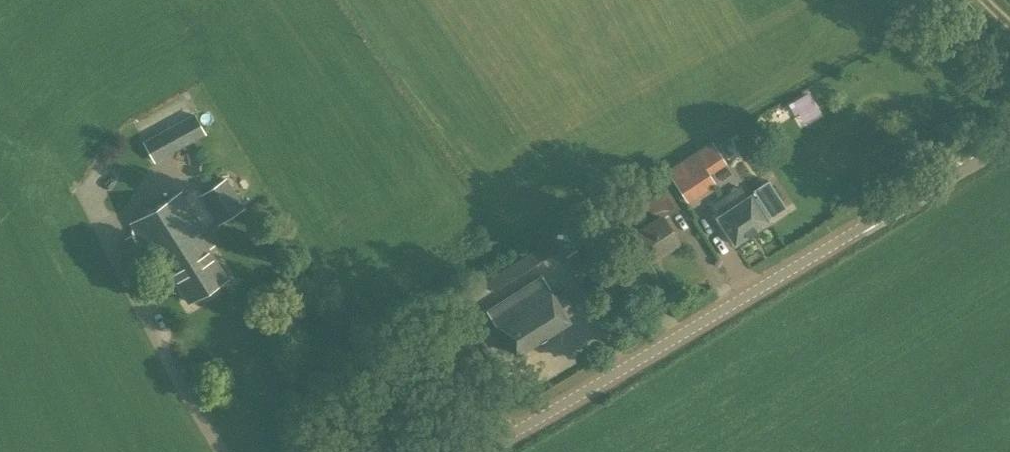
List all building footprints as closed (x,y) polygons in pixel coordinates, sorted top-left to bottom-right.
[(800,121),(820,112),(811,90),(790,99),(800,121)] [(774,108),(780,121),(792,116),(786,102),(774,108)] [(191,139),(204,132),(196,116),(182,123),(180,120),(144,141),(155,162),(192,143),(191,139)] [(727,162),(713,140),(668,170),(689,202),(718,184),(711,173),(727,162)] [(218,223),(244,207),(226,178),(200,196),(218,223)] [(713,204),(720,215),(717,217),(735,245),(769,223),(766,218),(770,216),(771,218),(786,208),(768,180),(753,190),(757,196),(753,199),(750,195),(747,197),(740,187),(713,204)] [(664,219),(680,209),(667,188),(642,203),(653,220),(632,234),(650,262),(679,243),(664,219)] [(189,301),(226,278),(207,248),(213,244),(180,192),(131,224),(164,275),(170,272),(189,301)] [(495,290),(559,250),(551,238),(488,278),(495,290)] [(574,272),(584,265),(576,252),(566,258),(574,272)] [(515,355),(568,321),(567,318),(579,310),(566,290),(553,297),(541,277),(487,311),(515,355)]
